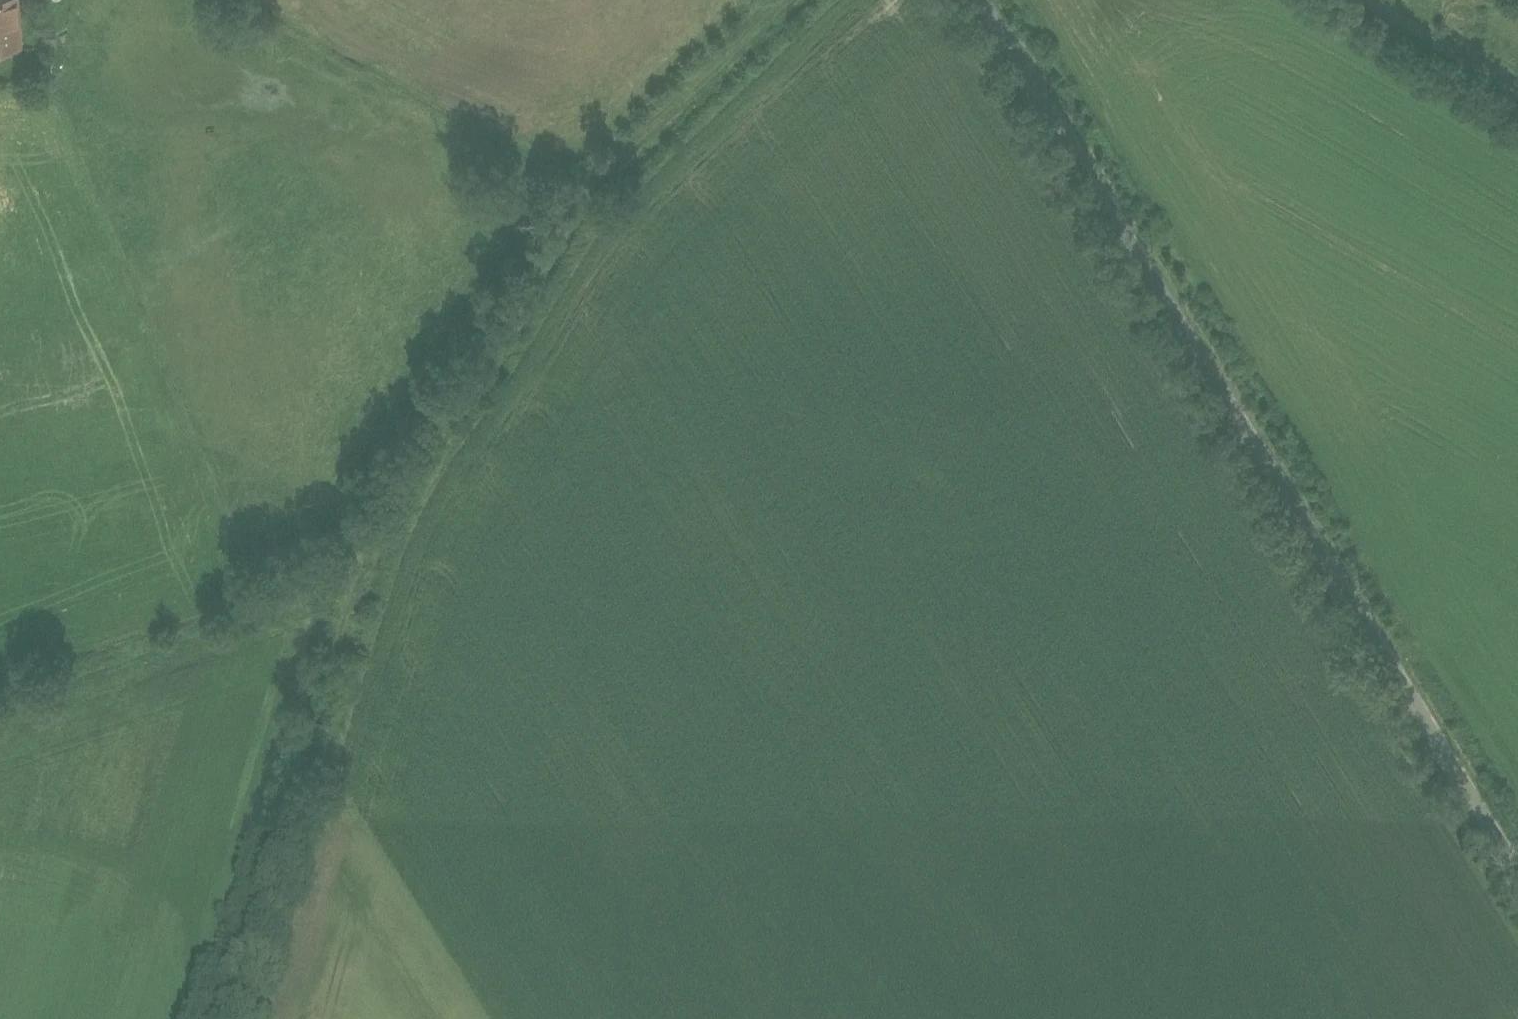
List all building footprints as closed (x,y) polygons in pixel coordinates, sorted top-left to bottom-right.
[(24,46),(23,0),(0,0),(0,47),(24,46)]
